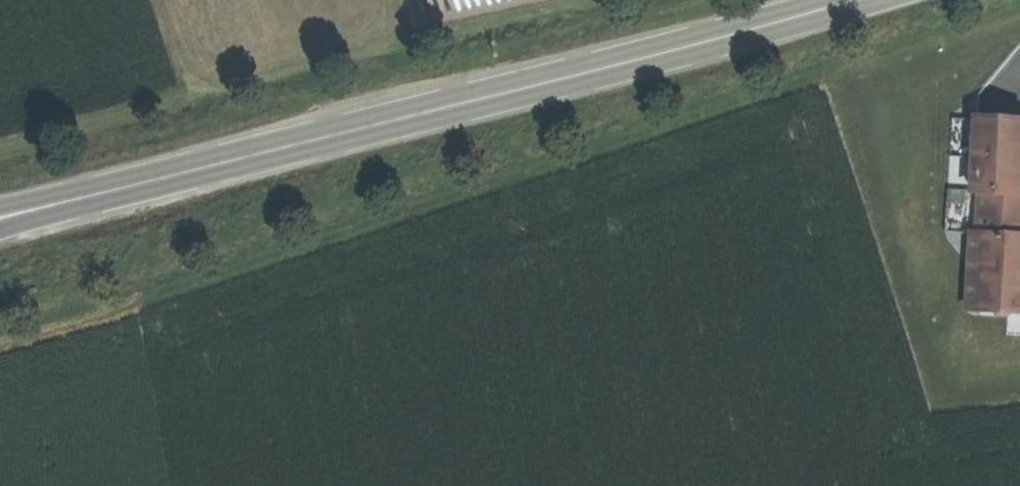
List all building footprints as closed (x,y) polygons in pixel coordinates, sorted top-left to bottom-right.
[(979,190),(977,234),(970,234),(967,307),(993,309),(996,317),(1007,317),(1011,309),(1019,310),(1019,237),(1017,237),(1019,204),(1019,120),(976,119),(972,189),(979,190)]
